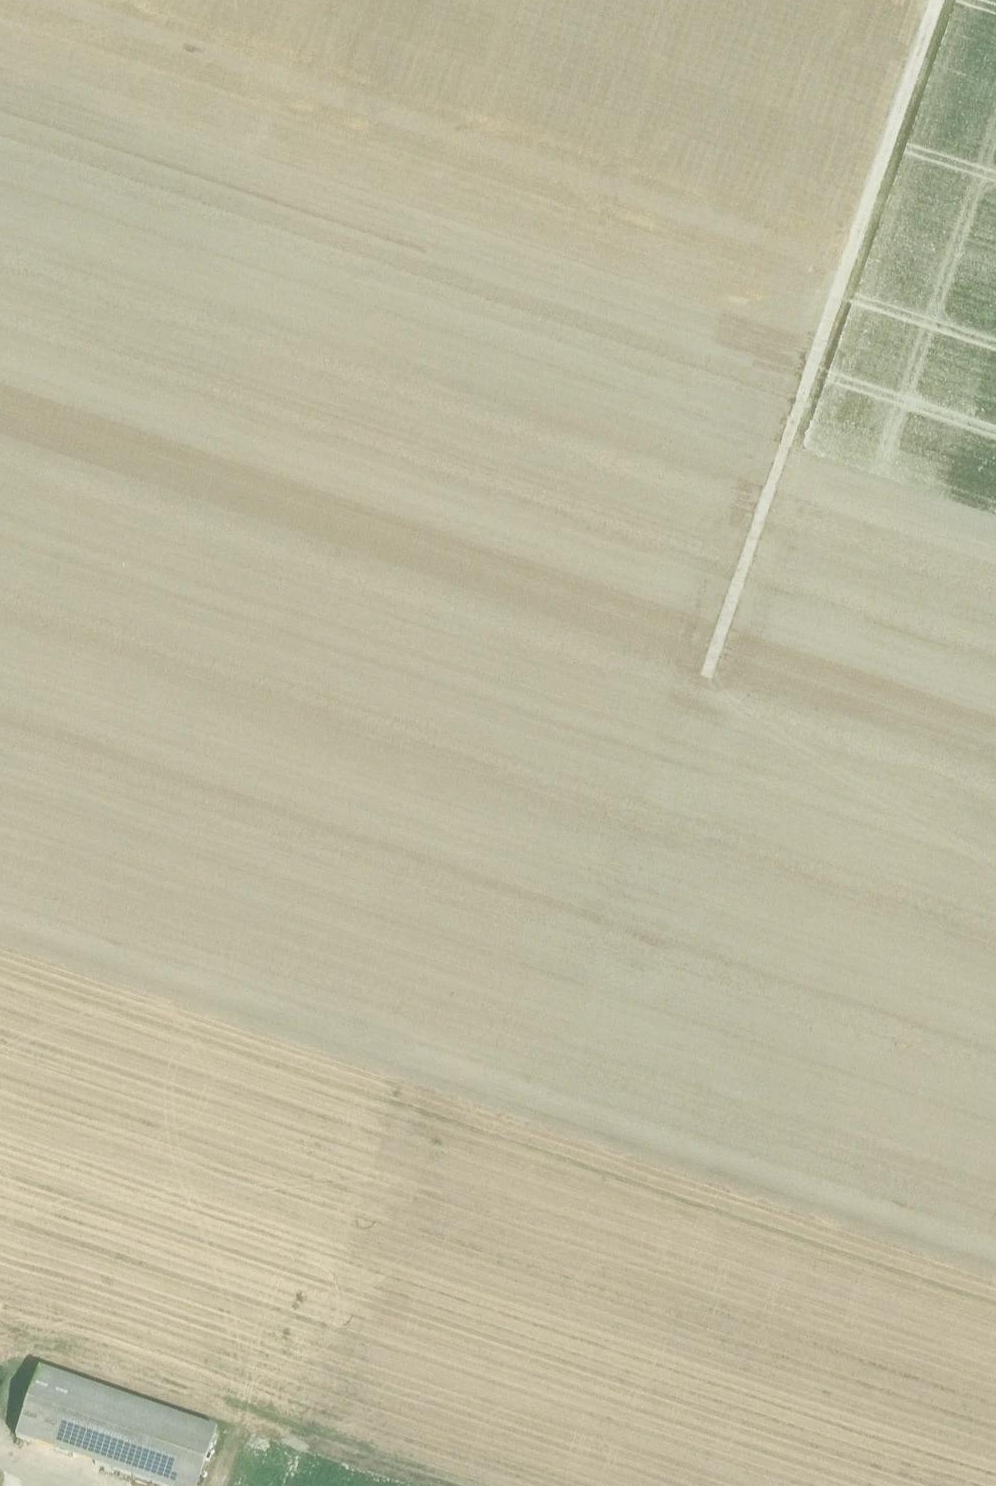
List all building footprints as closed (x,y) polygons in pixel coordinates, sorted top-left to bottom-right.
[(214,1428),(39,1369),(16,1437),(160,1485),(194,1485),(214,1428)]
